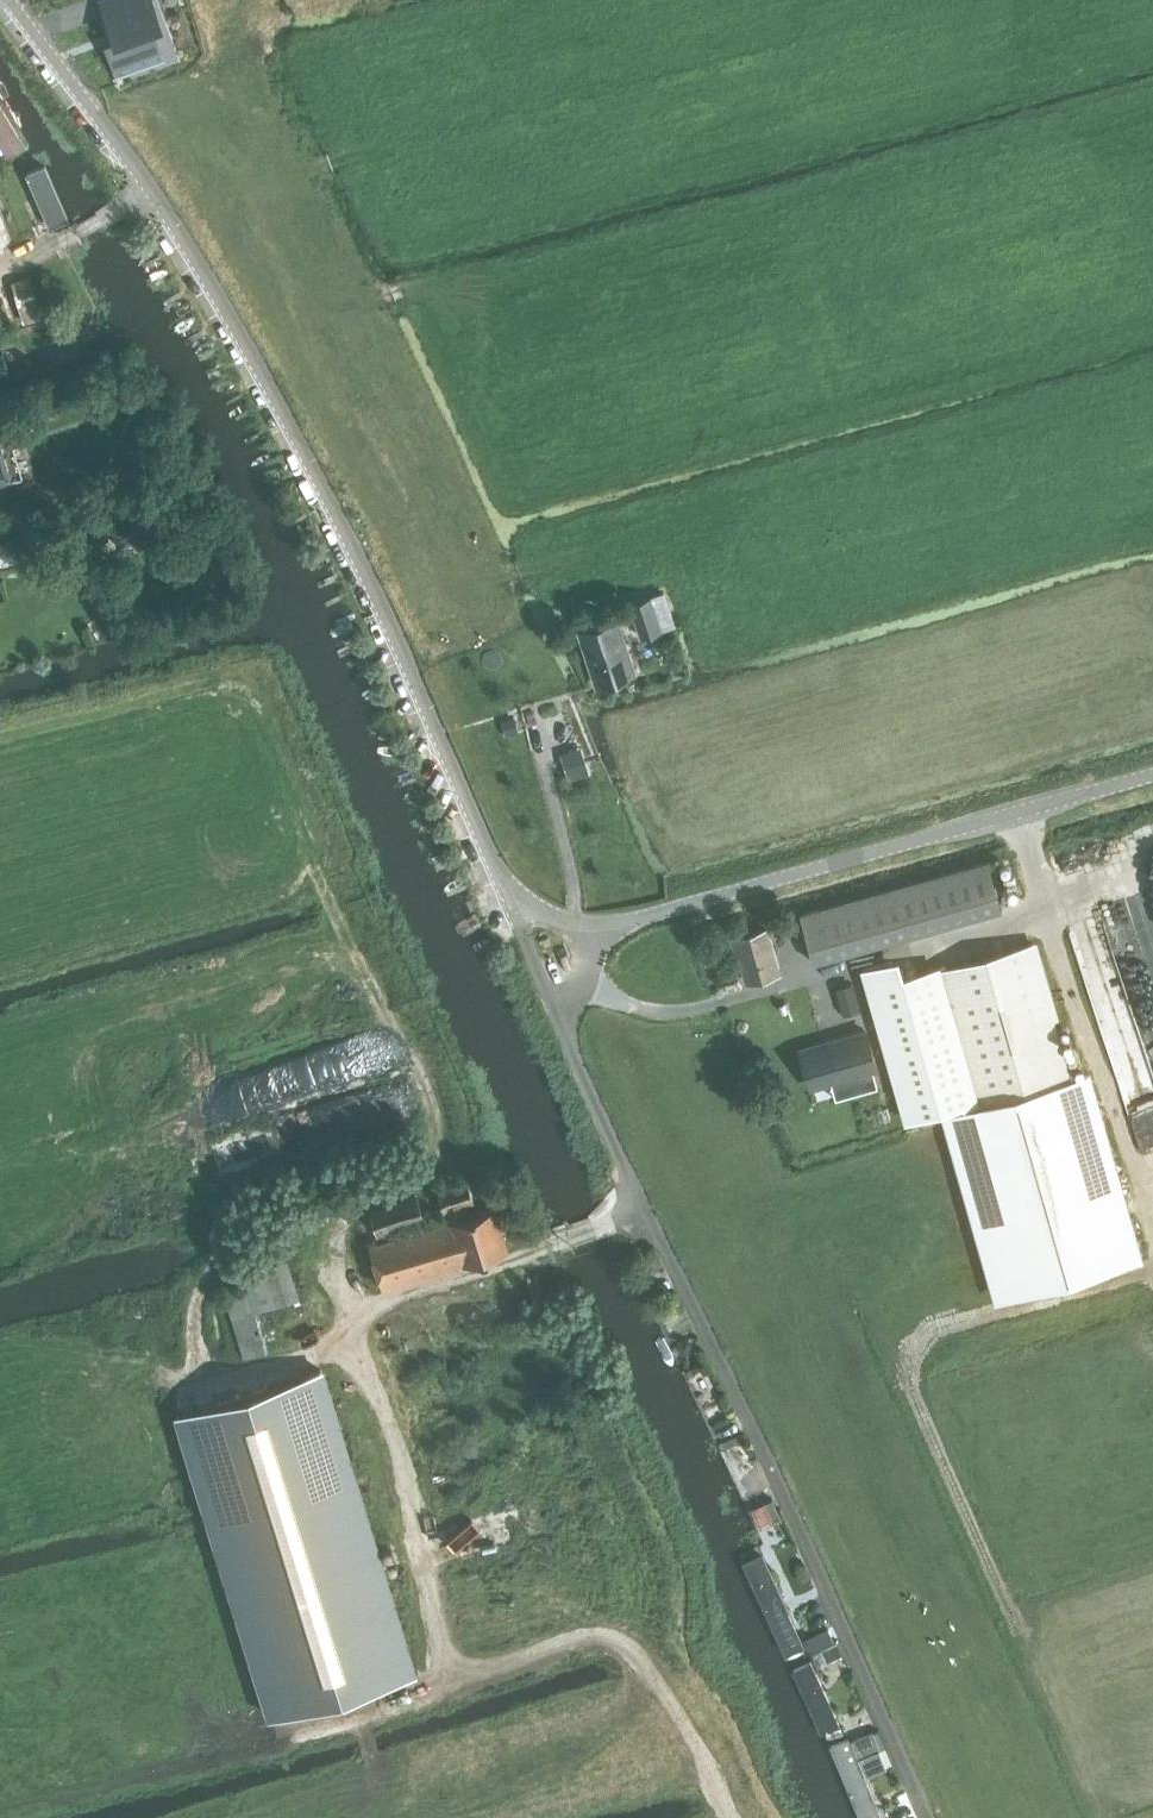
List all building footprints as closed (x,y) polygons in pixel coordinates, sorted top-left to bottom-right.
[(116,40),(107,43),(115,66),(117,66),(150,53),(155,50),(157,45),(157,40),(152,27),(163,23),(155,0),(101,0),(116,40)] [(13,171),(37,158),(0,94),(0,148),(13,171)] [(49,160),(23,171),(48,229),(74,218),(49,160)] [(31,275),(8,283),(21,318),(43,310),(31,275)] [(0,351),(0,366),(21,359),(17,345),(0,351)] [(12,478),(1,441),(0,441),(0,481),(12,478)] [(117,545),(172,528),(167,512),(112,529),(117,545)] [(102,518),(87,523),(93,542),(108,538),(102,518)] [(90,540),(85,526),(65,534),(68,542),(75,546),(90,540)] [(0,540),(0,563),(20,558),(14,537),(0,540)] [(651,594),(630,601),(641,635),(662,628),(651,594)] [(579,630),(597,683),(634,671),(616,617),(579,630)] [(514,716),(501,720),(506,735),(519,731),(514,716)] [(584,759),(564,766),(569,777),(575,775),(588,770),(584,759)] [(988,859),(800,912),(814,960),(1001,908),(988,859)] [(736,956),(739,955),(746,980),(780,971),(767,926),(731,936),(736,956)] [(980,1103),(1069,1078),(1031,942),(941,968),(980,1103)] [(861,1008),(853,980),(837,984),(845,1013),(861,1008)] [(879,1071),(869,1034),(805,1052),(815,1088),(853,1078),(858,1095),(880,1089),(875,1072),(879,1071)] [(943,1114),(995,1299),(1143,1257),(1089,1072),(1069,1078),(980,1103),(943,1114)] [(448,1207),(452,1220),(371,1244),(384,1288),(507,1250),(494,1207),(470,1214),(466,1203),(474,1201),(467,1178),(438,1187),(444,1209),(448,1207)] [(376,1235),(425,1220),(418,1195),(369,1210),(376,1235)] [(245,1282),(223,1289),(231,1316),(244,1357),(268,1350),(255,1309),(299,1295),(287,1257),(242,1271),(245,1282)] [(190,1454),(213,1530),(234,1599),(269,1713),(413,1670),(374,1543),(331,1400),(325,1382),(321,1369),(178,1413),(190,1454)] [(763,1551),(740,1562),(783,1655),(806,1644),(763,1551)] [(810,1651),(834,1640),(828,1627),(804,1637),(810,1651)] [(814,1660),(790,1671),(820,1735),(843,1724),(814,1660)] [(873,1730),(850,1740),(858,1757),(879,1747),(880,1747),(873,1730)] [(825,1747),(857,1817),(877,1817),(883,1815),(858,1757),(850,1740),(849,1736),(825,1747)]
